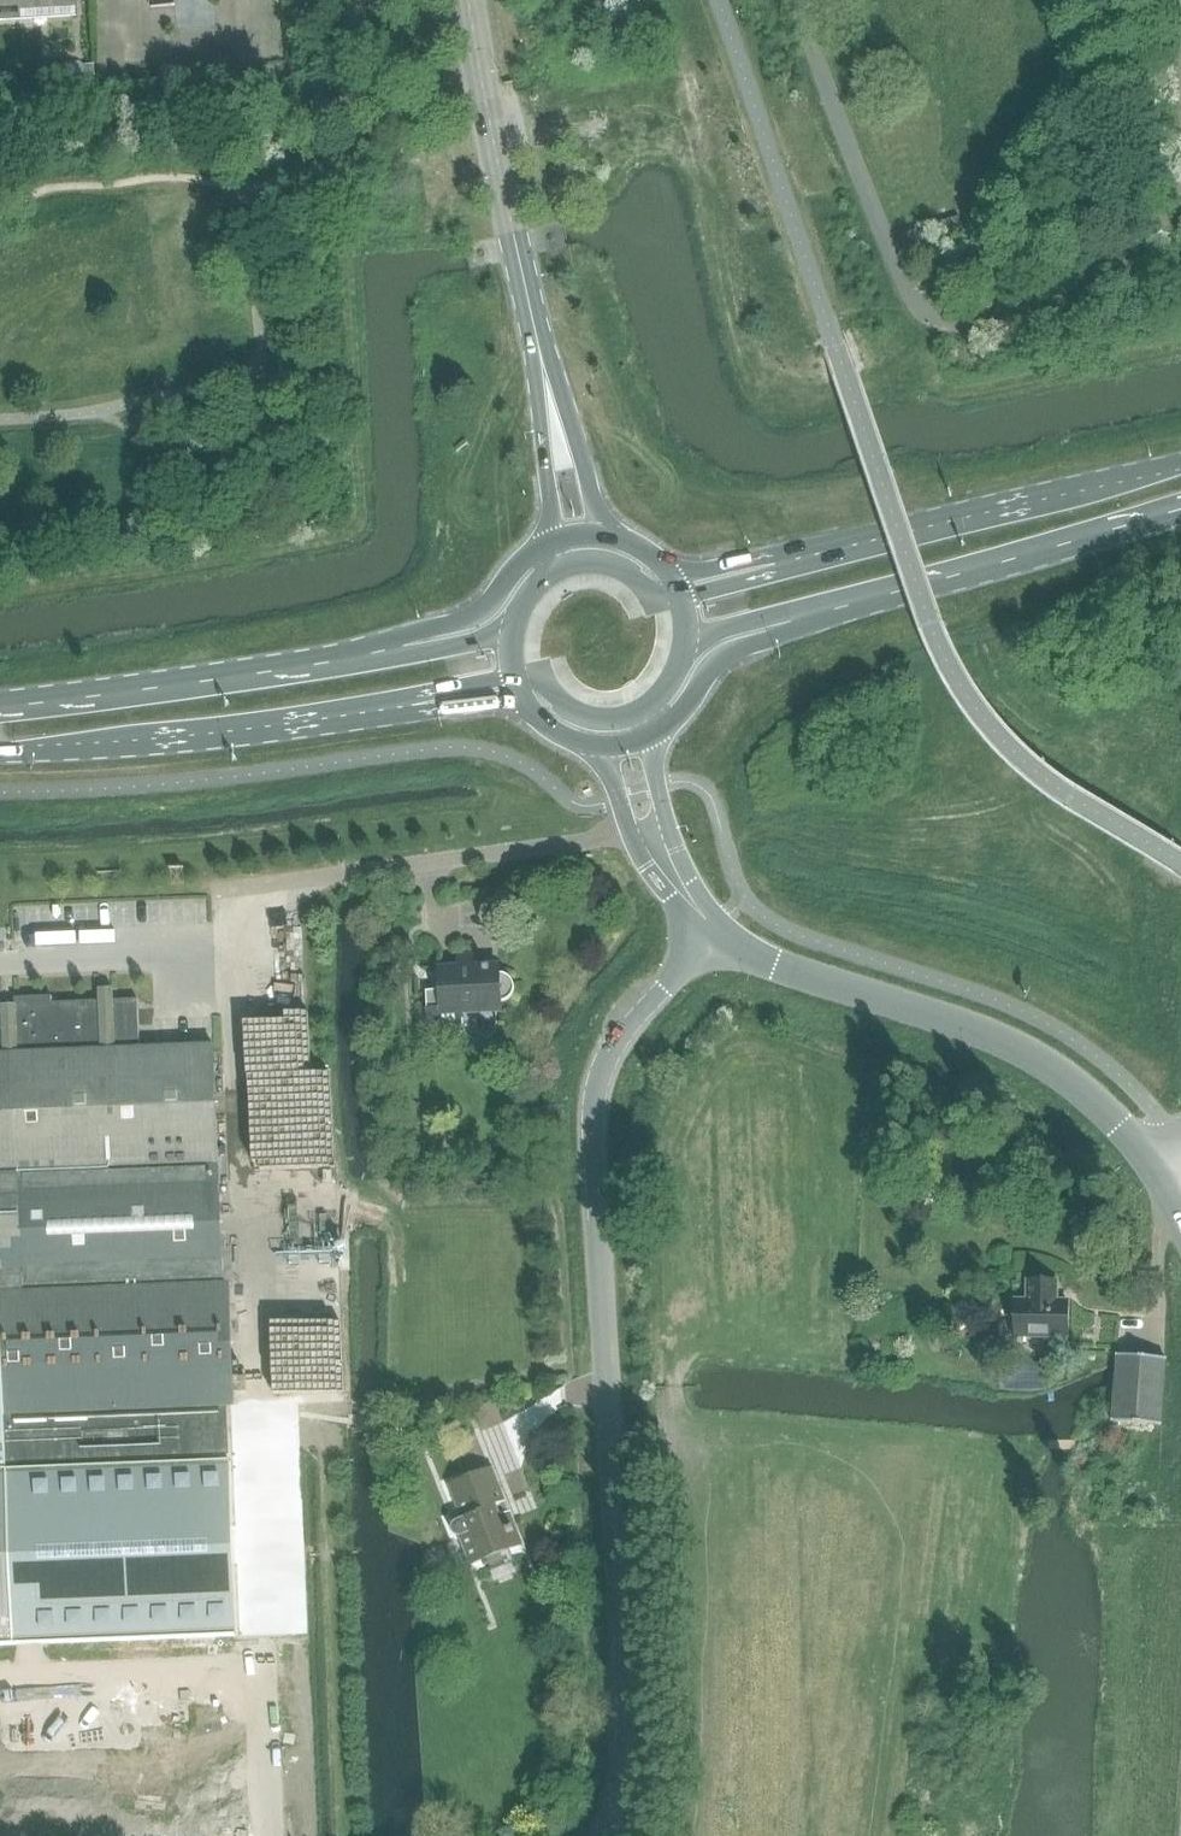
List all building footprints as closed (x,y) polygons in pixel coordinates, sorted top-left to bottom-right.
[(16,9),(16,13),(48,12),(48,19),(72,17),(71,0),(0,0),(0,9),(16,9)] [(36,931),(19,932),(20,949),(37,949),(36,931)] [(427,991),(428,1026),(463,1024),(463,1011),(501,1010),(501,1002),(504,1002),(506,1001),(508,1000),(509,999),(511,997),(513,995),(513,994),(514,992),(515,990),(515,988),(515,986),(514,983),(513,981),(512,979),(510,977),(508,976),(505,974),(502,973),(500,973),(500,966),(473,967),(473,959),(468,955),(463,955),(458,960),(459,968),(439,969),(440,990),(427,991)] [(2,1293),(224,1283),(214,1044),(140,1047),(138,999),(53,1003),(52,996),(15,997),(15,1004),(0,1005),(0,1293),(2,1293)] [(333,1154),(332,1112),(274,1114),(275,1155),(333,1154)] [(274,1240),(273,1175),(262,1176),(263,1241),(274,1240)] [(1054,1210),(1059,1216),(1065,1212),(1060,1206),(1054,1210)] [(1015,1336),(1067,1337),(1068,1301),(1057,1300),(1057,1281),(1028,1281),(1028,1300),(1016,1300),(1015,1336)] [(224,1283),(2,1293),(7,1416),(228,1407),(224,1283)] [(9,1468),(2,1293),(0,1293),(0,1468),(9,1468)] [(1166,1358),(1118,1355),(1112,1422),(1162,1425),(1166,1358)] [(451,1527),(451,1529),(452,1530),(452,1531),(453,1533),(454,1534),(455,1535),(457,1536),(460,1537),(462,1537),(463,1536),(474,1563),(520,1545),(490,1469),(452,1484),(465,1517),(456,1520),(454,1522),(453,1523),(452,1525),(451,1527)] [(102,1493),(102,1484),(44,1488),(45,1505),(43,1505),(45,1533),(90,1530),(89,1514),(112,1512),(111,1493),(102,1493)]
